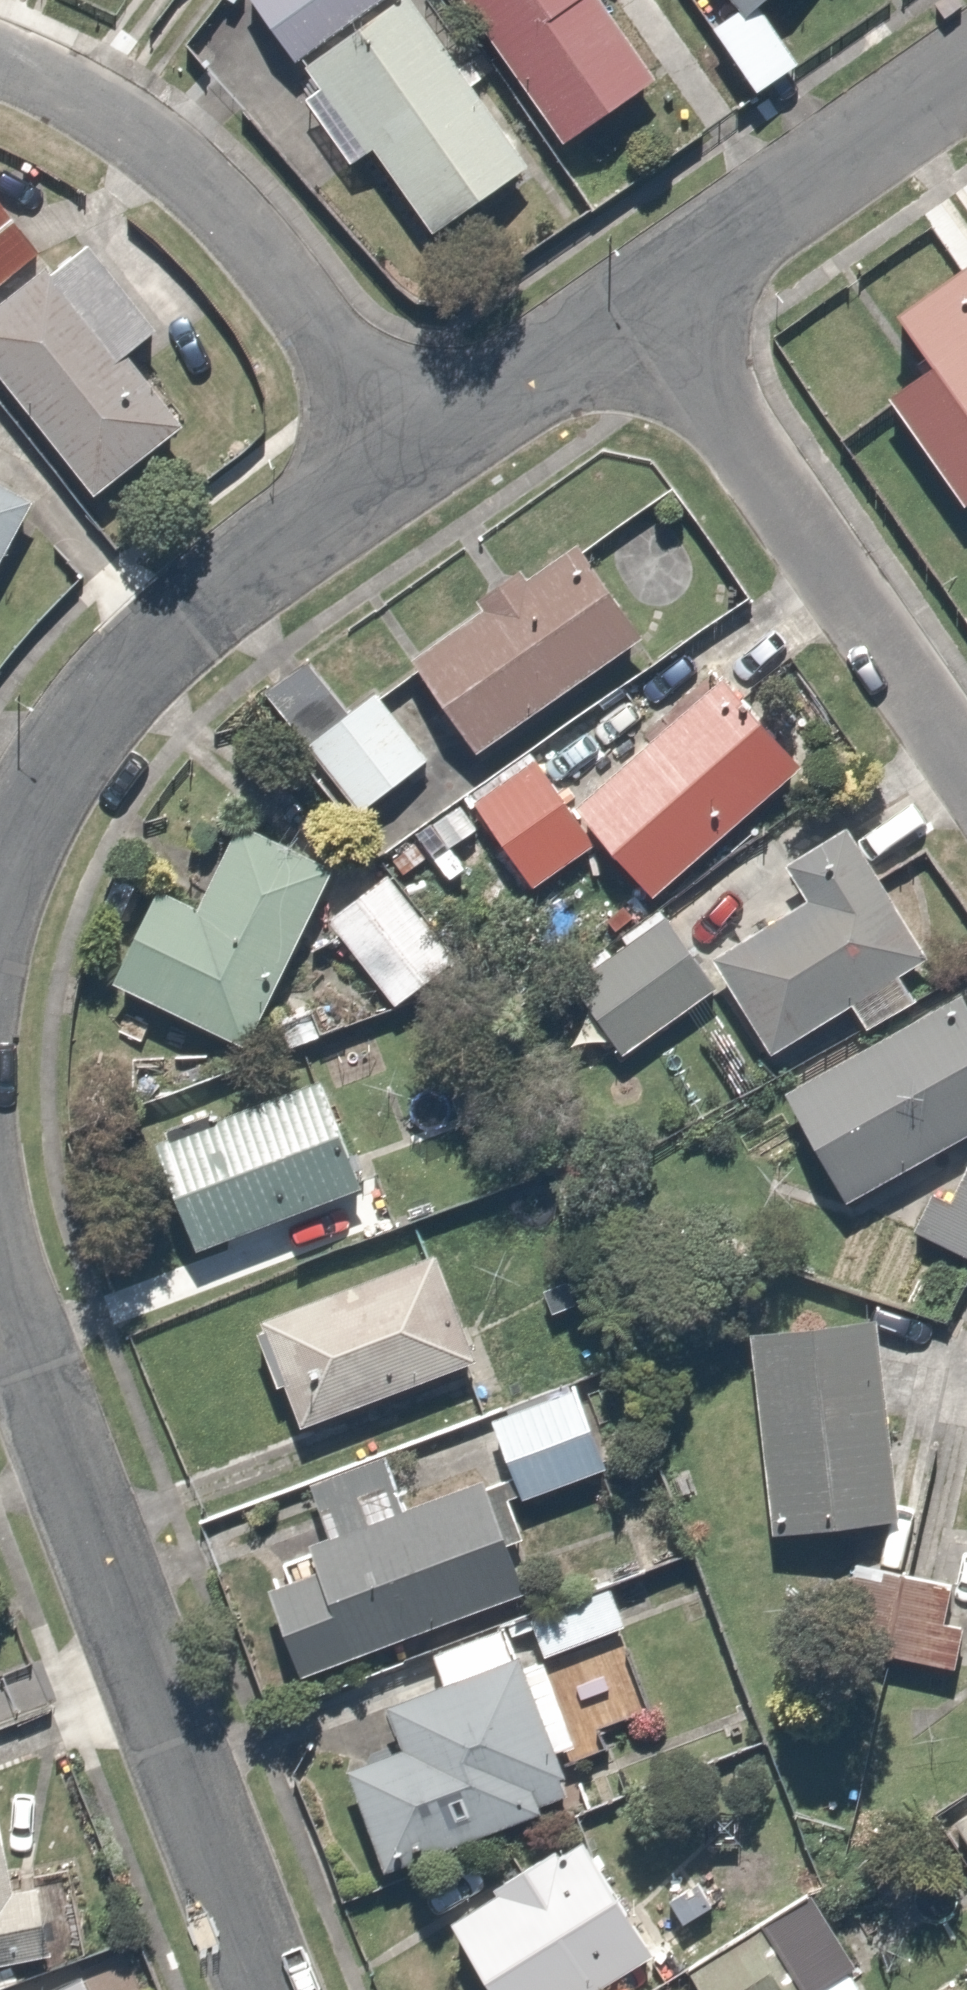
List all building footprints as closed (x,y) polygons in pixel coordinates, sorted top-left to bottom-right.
[(295,65),(382,0),(247,0),(295,65)] [(301,103),(353,173),(372,159),(434,242),(533,167),(479,95),(492,86),(472,60),(460,69),(408,0),(400,0),(306,71),(319,89),(301,103)] [(557,145),(655,74),(600,0),(452,0),(557,145)] [(738,15),(758,0),(728,0),(738,15)] [(796,54),(760,4),(717,35),(753,85),(796,54)] [(48,246),(0,190),(0,287),(48,246)] [(87,236),(0,303),(0,394),(85,505),(182,430),(129,361),(163,335),(87,236)] [(962,516),(966,513),(966,270),(895,322),(931,373),(884,408),(962,516)] [(36,509),(0,491),(0,583),(36,509)] [(544,581),(529,560),(458,609),(473,630),(417,668),(475,754),(641,640),(583,554),(544,581)] [(377,698),(331,642),(268,692),(315,749),(300,761),(350,822),(440,748),(390,688),(377,698)] [(805,783),(714,685),(582,807),(673,905),(805,783)] [(525,756),(464,807),(535,892),(596,840),(525,756)] [(342,870),(238,817),(192,908),(152,888),(103,984),(247,1057),(342,870)] [(933,958),(847,834),(793,872),(812,900),(709,971),(775,1067),(933,958)] [(465,957),(393,874),(329,930),(401,1012),(465,957)] [(627,1049),(711,991),(665,924),(581,982),(627,1049)] [(961,995),(774,1096),(843,1223),(966,1156),(966,1005),(961,995)] [(320,1084),(151,1143),(192,1261),(361,1202),(320,1084)] [(965,1161),(947,1204),(926,1195),(909,1235),(966,1259),(966,1161),(965,1161)] [(439,1259),(249,1328),(289,1437),(478,1368),(439,1259)] [(563,1266),(532,1283),(558,1335),(590,1319),(563,1266)] [(903,1524),(881,1329),(751,1344),(773,1538),(903,1524)] [(574,1387),(487,1417),(517,1503),(603,1473),(574,1387)] [(519,1602),(481,1488),(420,1509),(402,1454),(316,1482),(335,1538),(313,1545),(325,1580),(264,1601),(290,1679),(519,1602)] [(893,1655),(904,1574),(843,1566),(832,1647),(893,1655)] [(893,1655),(966,1664),(966,1630),(950,1627),(956,1581),(904,1574),(893,1655)] [(609,1582),(531,1619),(550,1659),(628,1622),(609,1582)] [(391,1881),(578,1804),(566,1774),(583,1766),(540,1660),(522,1668),(507,1632),(433,1662),(447,1697),(391,1720),(405,1755),(349,1778),(391,1881)] [(954,1833),(966,1855),(966,1825),(954,1833)] [(0,1830),(0,1979),(64,1966),(51,1895),(14,1903),(0,1830)] [(592,1847),(450,1933),(485,1989),(610,1989),(660,1960),(592,1847)] [(856,1971),(814,1902),(767,1930),(804,1989),(829,1989),(856,1971)] [(688,1978),(697,1989),(786,1989),(747,1935),(688,1978)] [(829,1989),(868,1989),(856,1971),(829,1989)] [(83,1976),(54,1989),(90,1989),(83,1976)]
